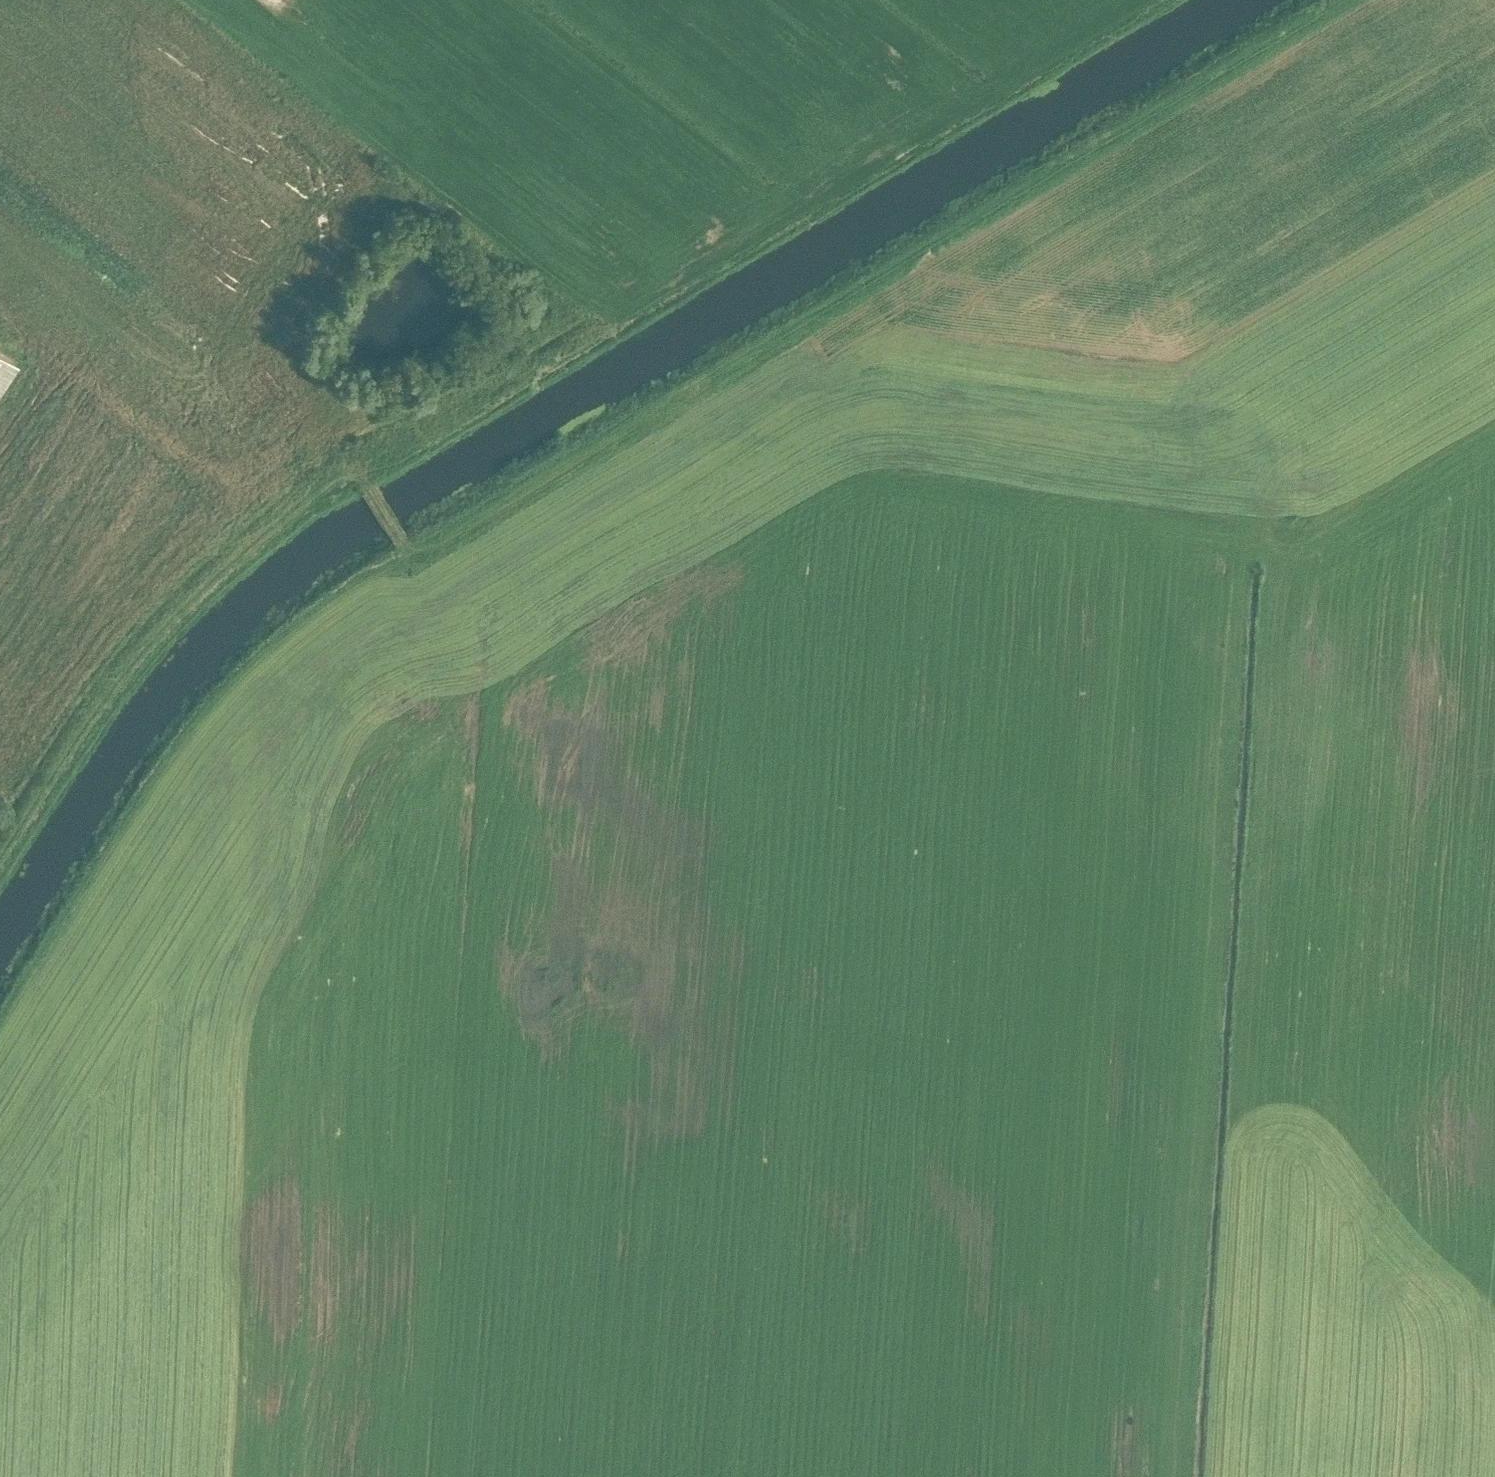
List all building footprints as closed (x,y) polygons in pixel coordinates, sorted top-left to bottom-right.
[(13,359),(0,351),(0,380),(13,359)]
